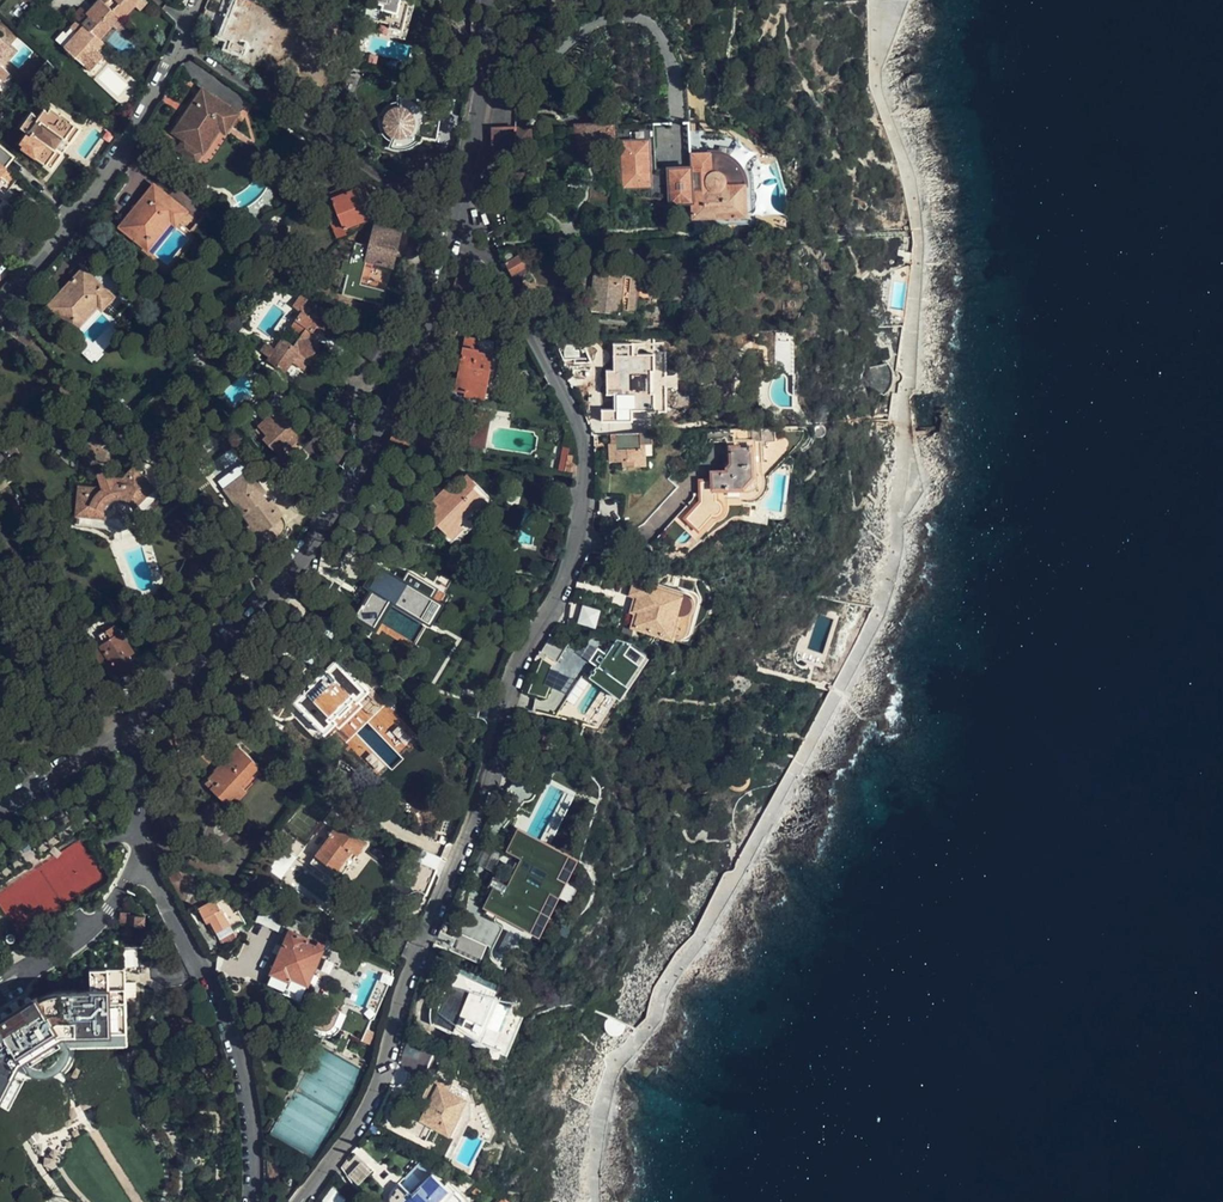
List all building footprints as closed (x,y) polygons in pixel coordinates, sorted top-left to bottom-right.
[(98,1),(118,18),(122,22),(134,9),(141,1),(140,0),(98,0),(98,1)] [(228,48),(243,53),(261,3),(257,1),(257,0),(235,0),(229,17),(226,16),(220,33),(232,38),(228,48)] [(414,0),(373,0),(383,3),(379,19),(390,21),(388,31),(400,35),(404,21),(407,11),(407,7),(412,8),(414,0)] [(78,23),(97,41),(110,27),(118,18),(98,1),(87,13),(83,9),(73,20),(78,23)] [(150,8),(141,1),(134,9),(143,16),(150,8)] [(118,18),(110,27),(118,34),(126,25),(122,22),(118,18)] [(405,36),(409,22),(404,21),(400,35),(405,36)] [(82,67),(90,58),(102,45),(97,41),(78,23),(70,32),(74,36),(62,50),(82,67)] [(97,64),(90,58),(82,67),(89,73),(97,64)] [(685,61),(685,69),(703,71),(703,59),(696,58),(696,61),(685,61)] [(54,79),(61,72),(51,63),(41,74),(47,79),(50,76),(54,79)] [(220,121),(229,126),(238,112),(205,90),(186,118),(184,117),(175,130),(191,142),(189,146),(183,143),(179,148),(196,159),(203,150),(208,146),(212,139),(209,136),(217,126),(220,121)] [(400,104),(401,120),(394,134),(389,145),(394,147),(398,148),(404,147),(412,145),(417,143),(420,140),(424,135),(436,137),(440,115),(428,113),(424,104),(417,98),(408,93),(404,93),(399,93),(400,104)] [(54,169),(64,156),(57,151),(59,148),(67,138),(74,143),(86,128),(54,102),(42,117),(36,111),(24,126),(31,131),(22,143),(40,158),(54,169)] [(394,134),(401,120),(400,104),(394,106),(390,109),(388,111),(386,116),(385,121),(387,127),(390,131),(394,134)] [(226,131),(229,126),(220,121),(217,126),(226,131)] [(656,167),(654,121),(649,121),(649,125),(651,173),(669,172),(669,166),(656,167)] [(491,126),(492,148),(531,148),(531,125),(491,126)] [(614,141),(615,148),(621,148),(623,186),(651,184),(652,196),(671,195),(671,201),(691,200),(689,165),(669,166),(669,172),(651,173),(649,125),(620,126),(621,141),(614,141)] [(714,133),(703,134),(703,128),(690,128),(691,151),(693,151),(694,165),(689,165),(691,200),(692,217),(752,213),(750,175),(746,163),(753,157),(753,156),(749,152),(742,145),(738,142),(732,138),(723,135),(714,133)] [(17,154),(0,139),(0,159),(7,165),(17,154)] [(18,176),(7,165),(0,159),(0,175),(11,185),(18,176)] [(11,185),(0,175),(0,186),(5,191),(11,185)] [(339,214),(343,226),(368,216),(356,186),(353,188),(350,183),(330,190),(332,195),(331,196),(339,214)] [(143,243),(140,247),(149,254),(184,210),(154,184),(143,197),(145,199),(123,226),(143,243)] [(394,210),(392,219),(402,222),(405,212),(394,210)] [(346,233),(343,226),(339,214),(329,218),(336,236),(346,233)] [(272,216),(261,226),(264,230),(275,220),(272,216)] [(411,227),(375,218),(369,243),(356,239),(342,292),(383,303),(387,288),(361,281),(366,259),(393,265),(399,240),(407,242),(411,227)] [(258,241),(271,252),(273,245),(263,236),(258,241)] [(522,252),(519,253),(524,264),(528,270),(529,265),(522,252)] [(519,253),(505,260),(512,274),(522,275),(524,264),(519,253)] [(660,263),(661,263),(672,264),(673,256),(661,255),(660,263)] [(93,269),(78,256),(74,261),(78,265),(67,276),(70,279),(46,305),(64,322),(72,313),(76,316),(92,299),(97,304),(107,294),(87,275),(93,269)] [(614,270),(615,260),(598,259),(598,261),(597,268),(614,270)] [(592,297),(591,308),(635,312),(639,262),(615,260),(614,270),(597,268),(598,261),(582,260),(580,288),(593,289),(592,297)] [(279,284),(269,276),(262,285),(272,293),(279,284)] [(579,296),(592,297),(593,289),(580,288),(579,296)] [(306,302),(307,301),(309,299),(301,293),(299,296),(306,302)] [(335,322),(307,301),(306,302),(299,296),(292,306),(300,312),(290,325),(300,333),(293,344),(282,337),(274,347),(265,341),(259,350),(268,356),(265,360),(274,366),(276,364),(286,371),(293,362),(303,368),(321,343),(314,338),(322,326),(329,331),(335,322)] [(72,313),(64,322),(72,329),(80,320),(76,316),(72,313)] [(210,335),(212,332),(209,329),(203,335),(195,348),(204,356),(216,340),(210,335)] [(777,332),(777,356),(794,356),(793,331),(777,332)] [(482,337),(469,334),(467,346),(462,345),(462,346),(460,354),(465,355),(460,381),(469,382),(467,393),(486,397),(489,379),(494,354),(495,352),(479,349),(482,337)] [(495,352),(495,350),(491,350),(494,339),(482,337),(479,349),(495,352)] [(577,337),(555,338),(563,358),(575,358),(576,361),(591,361),(587,349),(583,350),(578,337),(577,337)] [(632,419),(632,418),(632,408),(655,408),(655,392),(651,392),(651,370),(654,370),(654,352),(634,352),(633,341),(615,342),(616,369),(607,370),(607,394),(615,395),(615,409),(601,408),(602,420),(632,419)] [(460,354),(462,346),(458,345),(457,352),(456,351),(452,368),(458,370),(456,379),(455,379),(451,396),(466,399),(467,393),(469,382),(460,381),(465,355),(460,354)] [(655,392),(655,408),(666,407),(666,352),(654,352),(654,370),(651,370),(651,392),(655,392)] [(499,355),(494,354),(489,379),(494,380),(499,355)] [(885,368),(869,377),(871,396),(889,400),(892,387),(890,375),(885,368)] [(179,375),(176,379),(181,384),(185,380),(179,375)] [(281,456),(306,432),(290,415),(288,416),(280,408),(259,427),(269,437),(265,440),(281,456)] [(632,418),(655,418),(655,408),(632,408),(632,418)] [(491,412),(476,409),(473,427),(488,429),(491,412)] [(323,419),(319,423),(333,433),(336,429),(323,419)] [(776,438),(776,424),(712,427),(713,440),(731,440),(732,459),(738,459),(739,468),(734,472),(713,473),(714,483),(714,488),(744,486),(748,489),(753,488),(756,484),(756,480),(755,478),(753,475),(752,460),(764,460),(764,443),(767,443),(767,438),(776,438)] [(488,429),(473,427),(469,444),(479,446),(485,447),(488,429)] [(652,430),(611,432),(612,443),(609,443),(611,460),(624,459),(640,458),(640,453),(645,453),(645,440),(652,440),(652,430)] [(311,437),(306,432),(281,456),(286,461),(311,437)] [(409,439),(396,432),(391,442),(398,445),(400,444),(405,447),(410,448),(412,442),(409,439)] [(573,454),(568,453),(566,470),(569,471),(574,470),(576,466),(575,463),(572,459),(573,454)] [(640,458),(624,459),(624,465),(645,464),(645,453),(640,453),(640,458)] [(135,521),(136,514),(139,518),(164,493),(144,474),(149,469),(138,458),(126,470),(116,471),(113,462),(95,469),(99,479),(93,485),(76,484),(74,517),(106,520),(110,526),(117,530),(126,530),(132,525),(135,521)] [(254,474),(277,504),(297,487),(272,459),(254,474)] [(714,499),(728,499),(740,498),(743,500),(751,501),(755,501),(759,499),(763,496),(767,490),(768,485),(768,480),(765,474),(764,460),(752,460),(753,475),(755,478),(756,480),(756,484),(753,488),(748,489),(744,486),(714,488),(714,483),(702,483),(703,493),(714,493),(714,499)] [(239,471),(247,481),(252,477),(254,474),(248,464),(239,471)] [(196,473),(206,485),(212,480),(203,468),(196,473)] [(458,483),(452,477),(425,508),(430,512),(425,517),(452,542),(464,529),(468,532),(484,516),(481,512),(494,498),(468,473),(458,483)] [(274,507),(277,504),(254,474),(252,477),(274,507)] [(267,521),(277,515),(279,514),(274,507),(252,477),(247,481),(228,495),(248,522),(245,525),(254,536),(270,525),(267,521)] [(714,499),(714,493),(703,493),(703,503),(689,518),(701,528),(710,518),(715,518),(722,517),(726,514),(727,512),(728,508),(728,499),(714,499)] [(554,518),(555,504),(534,501),(532,516),(554,518)] [(274,507),(279,514),(282,511),(277,504),(274,507)] [(745,506),(743,513),(751,514),(752,507),(745,506)] [(281,522),(277,515),(267,521),(270,525),(254,536),(259,544),(281,528),(281,522)] [(110,526),(106,520),(74,517),(74,523),(110,526)] [(598,561),(587,559),(585,568),(596,571),(598,561)] [(362,593),(344,624),(368,637),(386,606),(423,628),(438,602),(444,592),(411,572),(405,583),(369,562),(354,588),(362,593)] [(643,582),(646,569),(636,566),(632,579),(643,582)] [(643,582),(632,579),(629,591),(636,593),(644,596),(641,609),(638,608),(634,623),(674,633),(680,610),(682,610),(686,610),(690,607),(691,604),(692,600),(691,596),(689,593),(685,591),(681,591),(647,581),(647,583),(643,582)] [(632,606),(638,608),(641,609),(644,596),(636,593),(632,606)] [(423,628),(431,633),(446,607),(438,602),(423,628)] [(581,604),(579,623),(597,625),(600,607),(581,604)] [(682,610),(680,610),(674,633),(675,634),(681,633),(683,632),(685,629),(686,610),(682,610)] [(92,652),(100,666),(110,660),(119,673),(124,670),(127,671),(132,669),(133,663),(129,655),(131,653),(113,626),(99,635),(104,643),(92,652)] [(634,639),(622,636),(617,644),(616,643),(603,661),(602,660),(592,674),(623,695),(633,681),(629,679),(649,651),(633,640),(634,639)] [(797,663),(814,669),(820,671),(823,659),(800,652),(797,663)] [(528,693),(544,697),(549,684),(545,683),(552,666),(540,661),(528,693)] [(385,775),(402,759),(368,723),(351,738),(385,775)] [(217,785),(213,789),(229,803),(237,794),(242,798),(249,789),(244,784),(262,765),(240,746),(211,779),(217,785)] [(730,774),(746,773),(745,764),(719,766),(720,780),(730,780),(730,774)] [(248,788),(265,768),(262,765),(244,784),(248,788)] [(747,779),(746,773),(730,774),(730,780),(735,785),(740,785),(744,783),(747,779)] [(211,779),(207,783),(213,789),(217,785),(211,779)] [(66,814),(63,809),(41,824),(44,829),(66,814)] [(368,840),(341,821),(318,855),(329,862),(323,870),(333,877),(339,869),(346,873),(352,864),(356,864),(358,860),(358,855),(368,840)] [(496,884),(485,905),(531,931),(533,928),(545,907),(552,893),(561,898),(569,883),(579,866),(535,842),(539,834),(524,825),(512,847),(526,855),(524,859),(528,861),(520,874),(517,872),(507,890),(496,884)] [(300,855),(306,847),(294,838),(288,846),(300,855)] [(420,856),(438,865),(442,856),(423,847),(419,855),(420,856)] [(434,875),(438,865),(420,856),(420,857),(410,877),(423,883),(427,872),(434,875)] [(580,889),(569,883),(561,898),(571,904),(580,889)] [(237,935),(216,897),(199,906),(205,916),(209,914),(212,920),(213,919),(225,941),(237,935)] [(264,905),(256,918),(280,933),(288,920),(264,905)] [(553,912),(545,907),(533,928),(541,933),(553,912)] [(145,915),(136,915),(136,923),(145,923),(145,915)] [(136,923),(121,922),(119,953),(144,954),(145,923),(136,923)] [(322,929),(308,923),(306,928),(319,934),(322,929)] [(303,999),(326,946),(323,945),(325,940),(313,935),(311,937),(291,928),(273,971),(291,979),(286,991),(303,999)] [(344,939),(332,933),(328,941),(340,946),(344,939)] [(457,933),(450,950),(476,961),(483,944),(457,933)] [(136,961),(139,972),(144,967),(144,964),(136,961)] [(474,985),(455,1033),(509,1054),(531,1000),(444,964),(441,972),(452,976),(474,985)] [(8,1108),(25,1078),(35,1081),(45,1082),(55,1079),(61,1075),(68,1068),(73,1062),(76,1054),(77,1045),(127,1044),(126,967),(90,968),(90,989),(69,989),(52,992),(42,996),(40,993),(0,1017),(0,1104),(8,1108)] [(128,996),(137,995),(135,981),(126,982),(128,996)] [(320,1019),(311,1025),(323,1030),(332,1026),(339,1012),(338,1009),(332,1005),(327,1006),(322,1015),(321,1014),(320,1019)] [(308,1024),(311,1025),(320,1019),(321,1014),(313,1011),(308,1018),(308,1024)] [(622,1032),(626,1025),(608,1017),(605,1025),(607,1031),(612,1035),(617,1035),(622,1032)] [(432,1052),(437,1040),(408,1028),(403,1052),(414,1057),(410,1064),(424,1070),(427,1063),(434,1066),(438,1057),(432,1052)] [(374,1033),(367,1029),(363,1039),(370,1042),(374,1033)] [(456,1109),(460,1111),(466,1098),(453,1092),(457,1083),(445,1077),(443,1081),(434,1076),(425,1093),(434,1098),(422,1123),(420,1122),(413,1135),(422,1140),(429,1125),(434,1127),(437,1122),(447,1128),(456,1109)] [(464,1113),(460,1111),(456,1109),(447,1128),(454,1132),(464,1113)] [(379,1126),(373,1123),(369,1129),(374,1133),(379,1126)] [(450,1132),(440,1152),(449,1157),(459,1137),(450,1132)] [(409,1195),(396,1183),(391,1187),(388,1193),(388,1201),(389,1201),(462,1201),(464,1199),(445,1182),(443,1185),(430,1172),(422,1182),(420,1180),(414,1188),(415,1189),(409,1195)] [(337,1188),(322,1199),(324,1201),(348,1201),(337,1188)]
